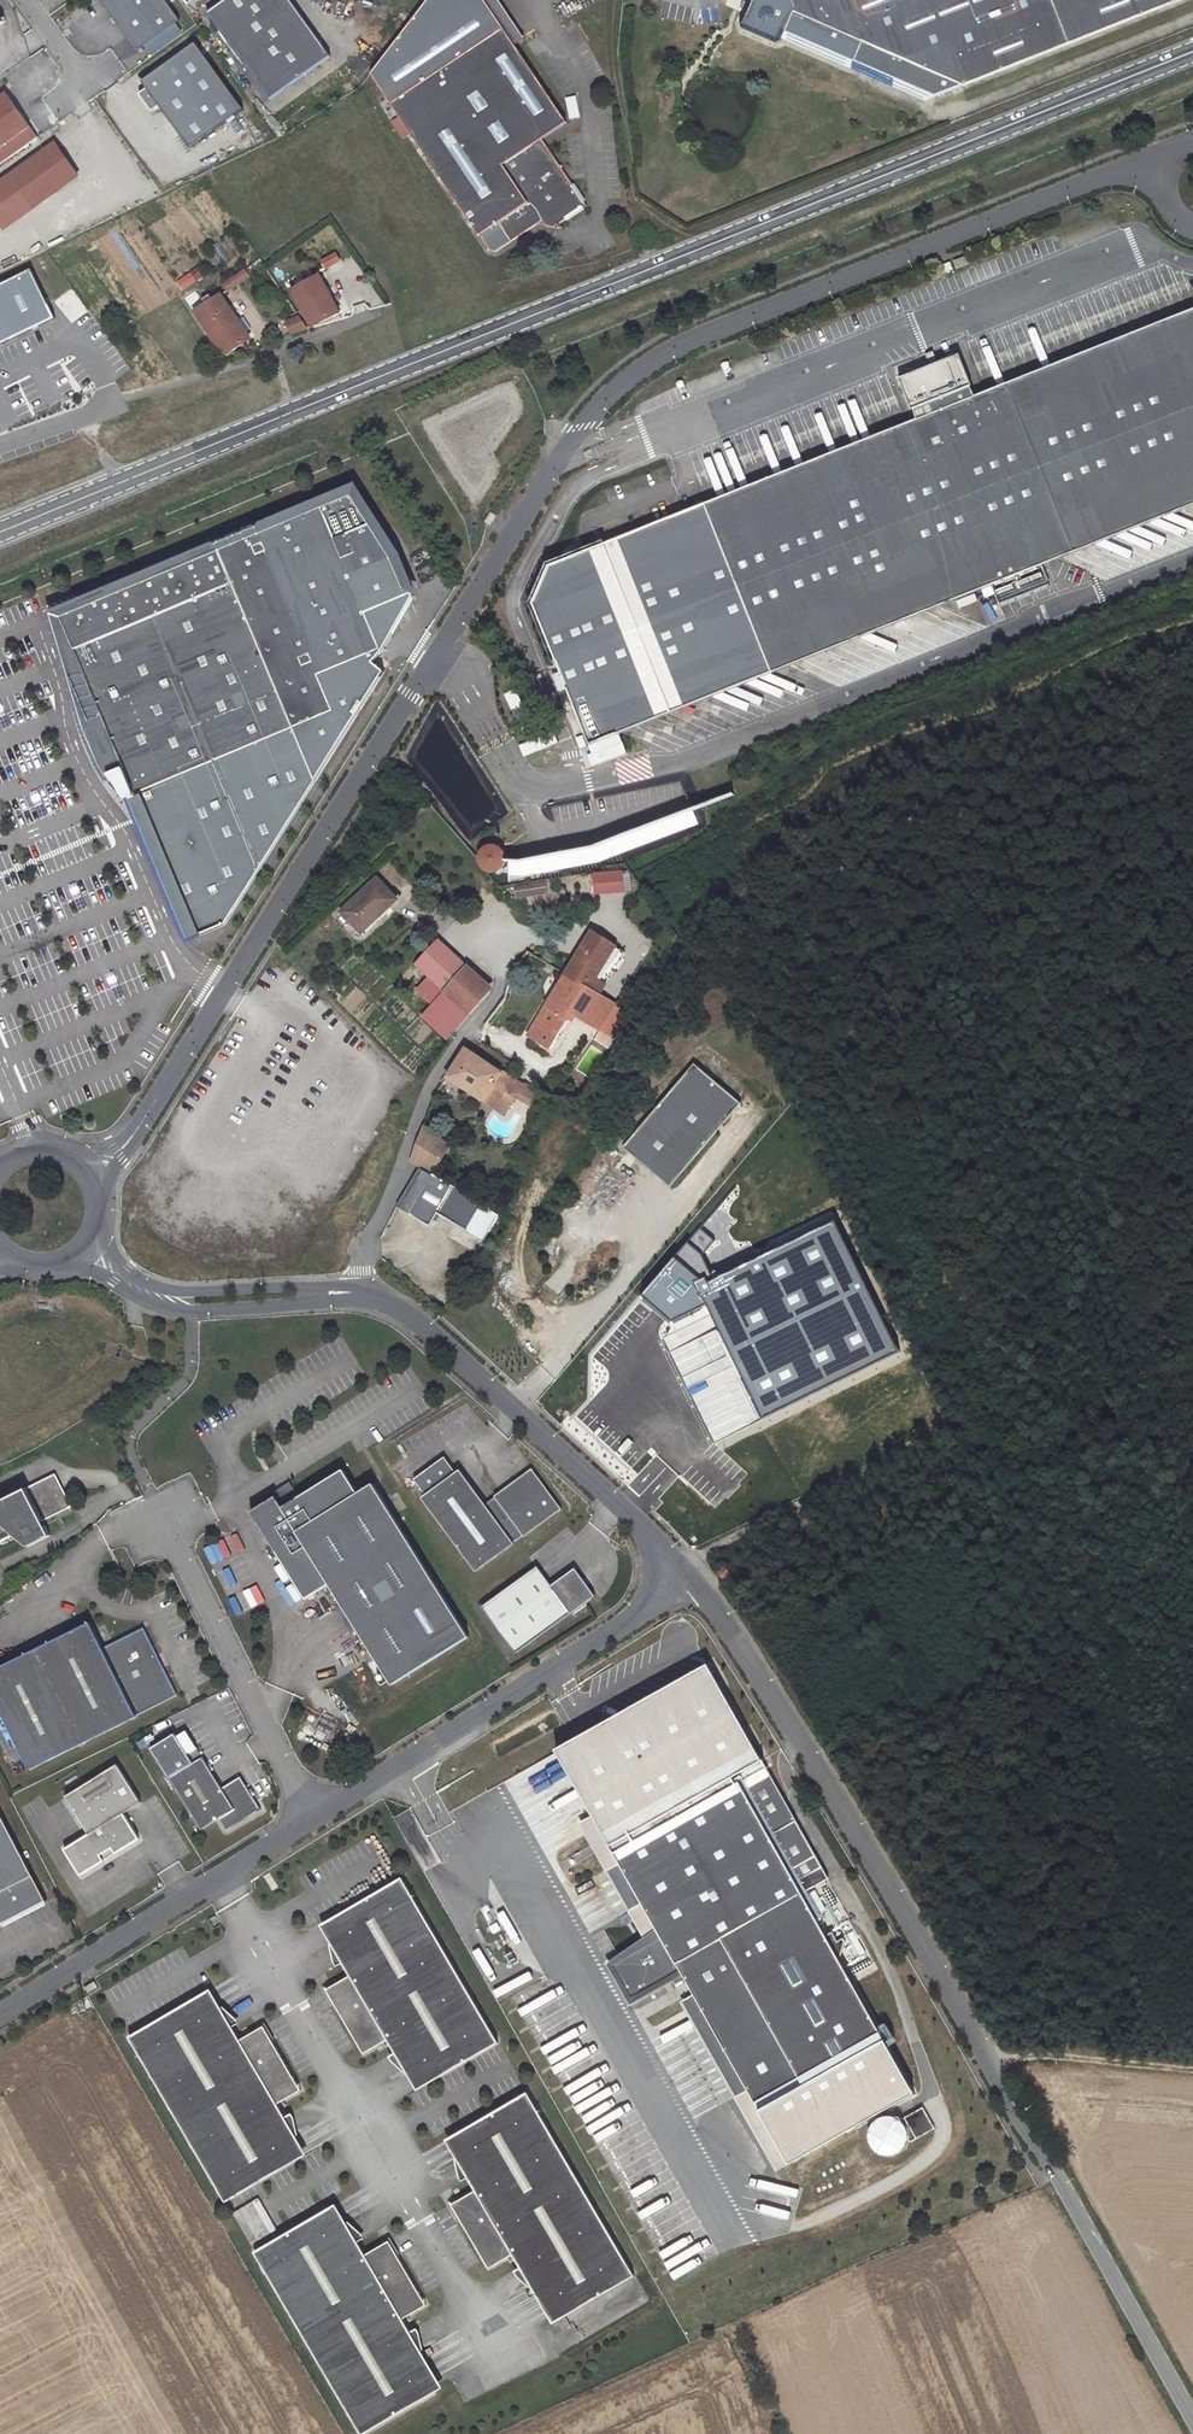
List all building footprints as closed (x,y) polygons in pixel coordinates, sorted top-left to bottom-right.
[(138,51),(181,20),(167,0),(102,0),(138,51)] [(199,15),(260,100),(321,57),(281,0),(220,0),(199,15)] [(393,105),(392,104),(481,236),(492,252),(497,254),(543,222),(547,227),(558,228),(587,205),(544,141),(569,122),(485,0),(431,0),(372,74),(393,105)] [(742,21),(746,32),(778,44),(784,41),(784,38),(926,100),(1175,0),(751,0),(742,21)] [(196,43),(142,82),(147,89),(139,94),(152,112),(160,107),(189,149),(243,110),(196,43)] [(1,164),(39,137),(6,93),(0,97),(0,162),(1,164)] [(56,143),(0,183),(0,218),(7,227),(78,175),(56,143)] [(320,267),(336,258),(331,249),(315,258),(320,267)] [(220,291),(243,275),(237,268),(216,284),(220,291)] [(50,323),(27,275),(0,288),(0,347),(50,323)] [(286,290),(304,326),(330,310),(313,275),(286,290)] [(242,337),(215,293),(188,311),(218,355),(242,337)] [(912,421),(703,508),(777,684),(992,596),(1043,575),(1192,513),(1192,309),(970,398),(966,387),(908,411),(912,421)] [(301,327),(292,314),(281,321),(287,331),(301,327)] [(356,494),(59,617),(79,666),(80,680),(80,692),(82,705),(85,719),(89,734),(94,748),(100,762),(107,776),(110,781),(118,792),(127,804),(128,804),(148,795),(148,794),(336,717),(321,681),(383,655),(368,619),(414,600),(399,562),(356,494)] [(492,515),(486,525),(491,529),(497,519),(492,515)] [(999,611),(1049,590),(1043,575),(992,596),(999,611)] [(383,655),(414,600),(368,619),(383,655)] [(193,943),(224,930),(384,675),(374,669),(383,655),(321,681),(336,717),(148,794),(148,795),(135,801),(193,943)] [(189,944),(193,943),(135,801),(130,803),(189,944)] [(482,853),(482,861),(487,869),(496,871),(504,868),(509,861),(509,853),(504,845),(496,843),(487,846),(482,853)] [(622,871),(595,873),(596,893),(623,891),(622,871)] [(379,879),(343,910),(360,931),(397,899),(379,879)] [(545,880),(512,886),(513,895),(545,889),(545,880)] [(593,931),(565,975),(587,989),(615,1006),(621,995),(605,985),(626,952),(593,931)] [(425,976),(446,955),(431,942),(411,963),(423,975),(425,976)] [(425,976),(440,991),(461,967),(446,955),(425,976)] [(461,967),(440,991),(465,1016),(487,989),(461,967)] [(465,1016),(440,991),(425,976),(423,975),(409,989),(427,1005),(421,1014),(448,1038),(465,1016)] [(547,1050),(571,1014),(587,989),(565,975),(527,1036),(547,1050)] [(615,1006),(587,989),(571,1014),(613,1038),(627,1014),(615,1006)] [(446,1041),(448,1038),(421,1014),(419,1017),(446,1041)] [(515,1086),(462,1049),(442,1076),(499,1114),(511,1095),(523,1104),(529,1090),(517,1083),(515,1086)] [(703,1070),(634,1155),(679,1192),(748,1107),(703,1070)] [(436,1109),(428,1103),(424,1115),(430,1119),(436,1109)] [(407,1160),(428,1173),(445,1145),(419,1128),(407,1160)] [(477,1203),(428,1173),(401,1211),(423,1225),(434,1210),(460,1227),(477,1203)] [(904,1384),(894,1389),(899,1398),(908,1394),(904,1384)] [(455,1473),(443,1458),(413,1480),(425,1496),(455,1473)] [(421,1499),(475,1573),(562,1507),(532,1468),(491,1498),(493,1501),(485,1506),(458,1470),(455,1473),(425,1496),(421,1499)] [(392,1681),(462,1638),(371,1487),(358,1495),(344,1472),(298,1498),(295,1492),(283,1499),(279,1493),(258,1507),(308,1594),(331,1581),(392,1681)] [(30,1527),(32,1532),(22,1536),(27,1547),(50,1535),(43,1521),(72,1507),(56,1474),(0,1501),(0,1541),(30,1527)] [(724,1561),(716,1566),(722,1575),(729,1571),(724,1561)] [(481,1608),(514,1654),(596,1596),(576,1568),(552,1585),(539,1567),(481,1608)] [(0,1668),(0,1696),(35,1769),(183,1699),(148,1630),(107,1647),(95,1624),(0,1668)] [(152,1748),(170,1779),(197,1764),(176,1734),(152,1748)] [(197,1764),(170,1779),(203,1831),(218,1822),(226,1833),(261,1810),(241,1779),(224,1790),(205,1759),(197,1764)] [(65,1849),(82,1874),(141,1837),(126,1813),(144,1802),(120,1763),(66,1796),(90,1833),(65,1849)] [(682,1969),(812,1909),(804,1894),(832,1877),(770,1767),(641,1838),(624,1808),(599,1820),(602,1825),(591,1832),(606,1858),(617,1852),(627,1870),(616,1877),(633,1908),(645,1902),(662,1931),(612,1961),(633,1998),(682,1969)] [(599,1820),(624,1808),(605,1774),(582,1788),(599,1820)] [(6,1924),(49,1902),(0,1806),(0,1912),(6,1924)] [(401,1880),(328,1922),(338,1940),(329,1945),(347,1978),(329,1988),(337,2003),(332,2006),(356,2049),(362,2046),(365,2053),(384,2043),(402,2075),(411,2070),(422,2089),(495,2047),(401,1880)] [(826,1933),(812,1909),(682,1969),(711,2019),(699,2026),(732,2084),(744,2078),(759,2108),(884,2037),(839,1958),(845,1955),(847,1939),(844,1933),(838,1937),(833,1929),(826,1933)] [(85,1987),(88,1993),(97,1987),(94,1981),(85,1987)] [(324,1991),(332,2006),(337,2003),(329,1988),(324,1991)] [(202,1993),(129,2034),(223,2201),(297,2160),(286,2141),(295,2136),(277,2103),(295,2093),(291,2086),(297,2084),(272,2040),(267,2043),(259,2029),(240,2039),(222,2006),(213,2011),(202,1993)] [(272,2040),(264,2026),(259,2029),(267,2043),(272,2040)] [(362,2046),(356,2049),(360,2056),(365,2053),(362,2046)] [(300,2090),(297,2084),(291,2086),(295,2093),(300,2090)] [(462,2214),(457,2217),(477,2252),(482,2249),(490,2264),(508,2253),(527,2286),(536,2281),(557,2318),(630,2276),(525,2091),(452,2133),(463,2151),(453,2156),(472,2189),(454,2199),(462,2214)] [(908,2125),(909,2142),(934,2126),(921,2103),(900,2114),(908,2125)] [(878,2117),(871,2122),(867,2130),(866,2138),(869,2146),(875,2152),(882,2155),(891,2155),(898,2151),(904,2145),(906,2137),(905,2129),(901,2122),(894,2117),(886,2115),(878,2117)] [(454,2199),(448,2202),(457,2217),(462,2214),(454,2199)] [(329,2207),(256,2248),(360,2433),(433,2392),(413,2355),(422,2350),(403,2317),(422,2307),(418,2300),(423,2297),(399,2254),(393,2257),(385,2242),(367,2253),(348,2220),(339,2225),(329,2207)] [(390,2239),(385,2242),(393,2257),(399,2254),(390,2239)] [(482,2249),(477,2252),(485,2267),(490,2264),(482,2249)] [(418,2300),(422,2307),(427,2304),(423,2297),(418,2300)]
